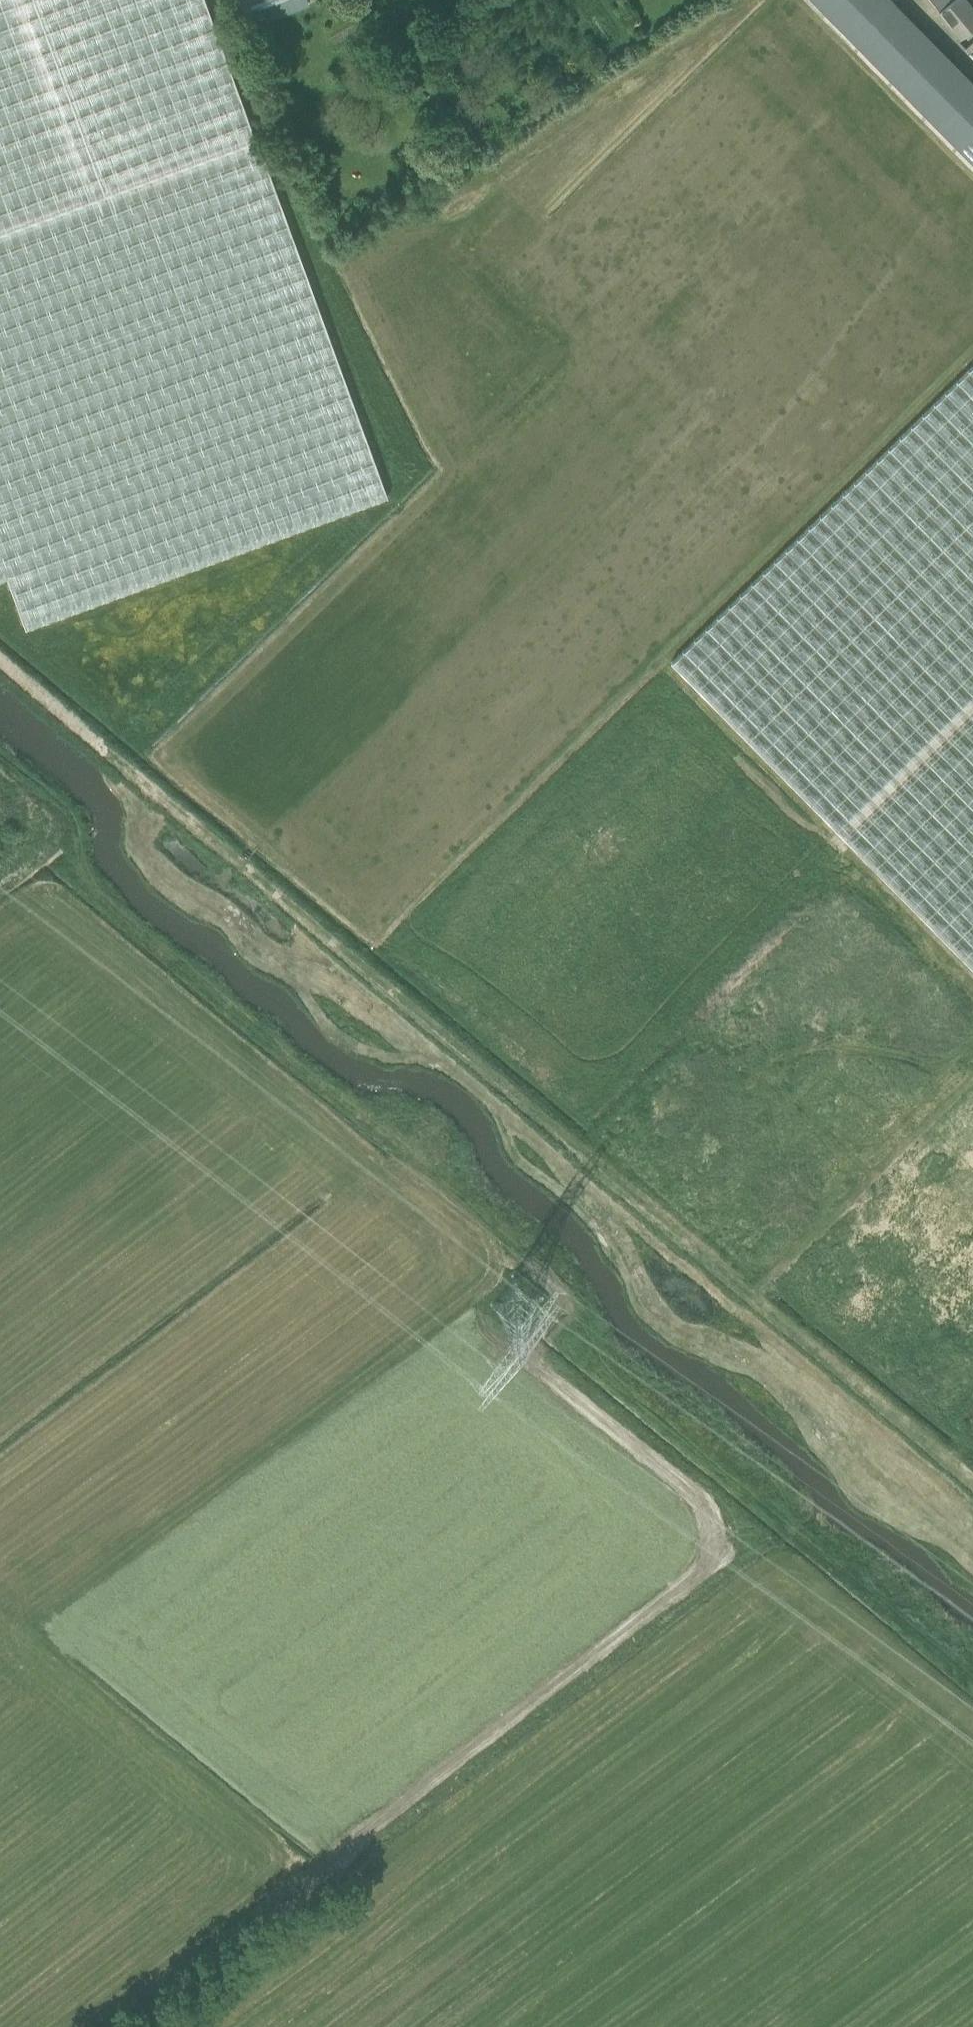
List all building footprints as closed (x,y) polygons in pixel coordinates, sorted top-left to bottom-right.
[(7,576),(25,627),(387,494),(258,140),(205,0),(0,0),(0,579),(7,576)] [(248,27),(307,5),(305,0),(238,0),(248,27)] [(972,161),(972,82),(892,0),(814,0),(972,161)] [(939,13),(960,39),(972,29),(972,7),(967,0),(955,0),(939,13)] [(672,662),(872,865),(972,968),(972,366),(672,662)]
